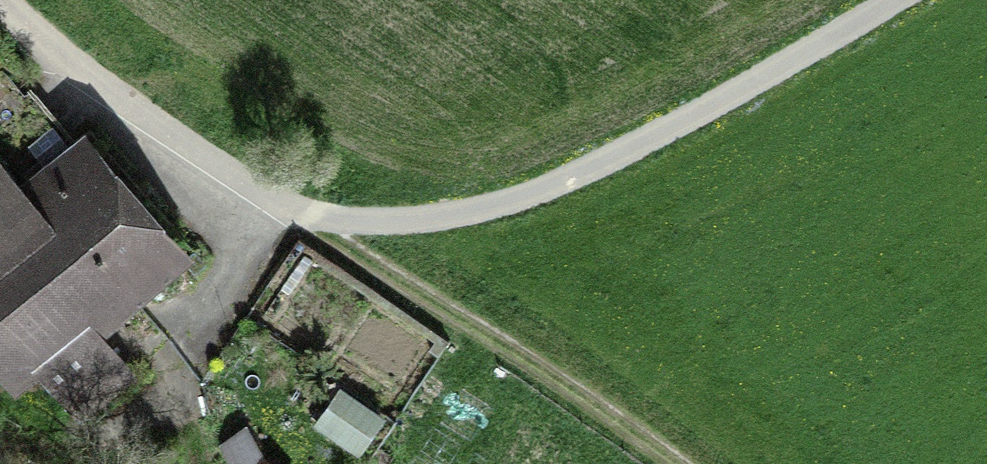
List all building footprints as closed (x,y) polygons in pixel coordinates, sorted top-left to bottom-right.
[(11,106),(0,94),(0,116),(11,106)] [(1,384),(32,359),(64,399),(119,354),(87,315),(169,250),(86,146),(28,192),(0,158),(0,382),(1,384)] [(339,393),(315,428),(357,458),(381,423),(339,393)]
